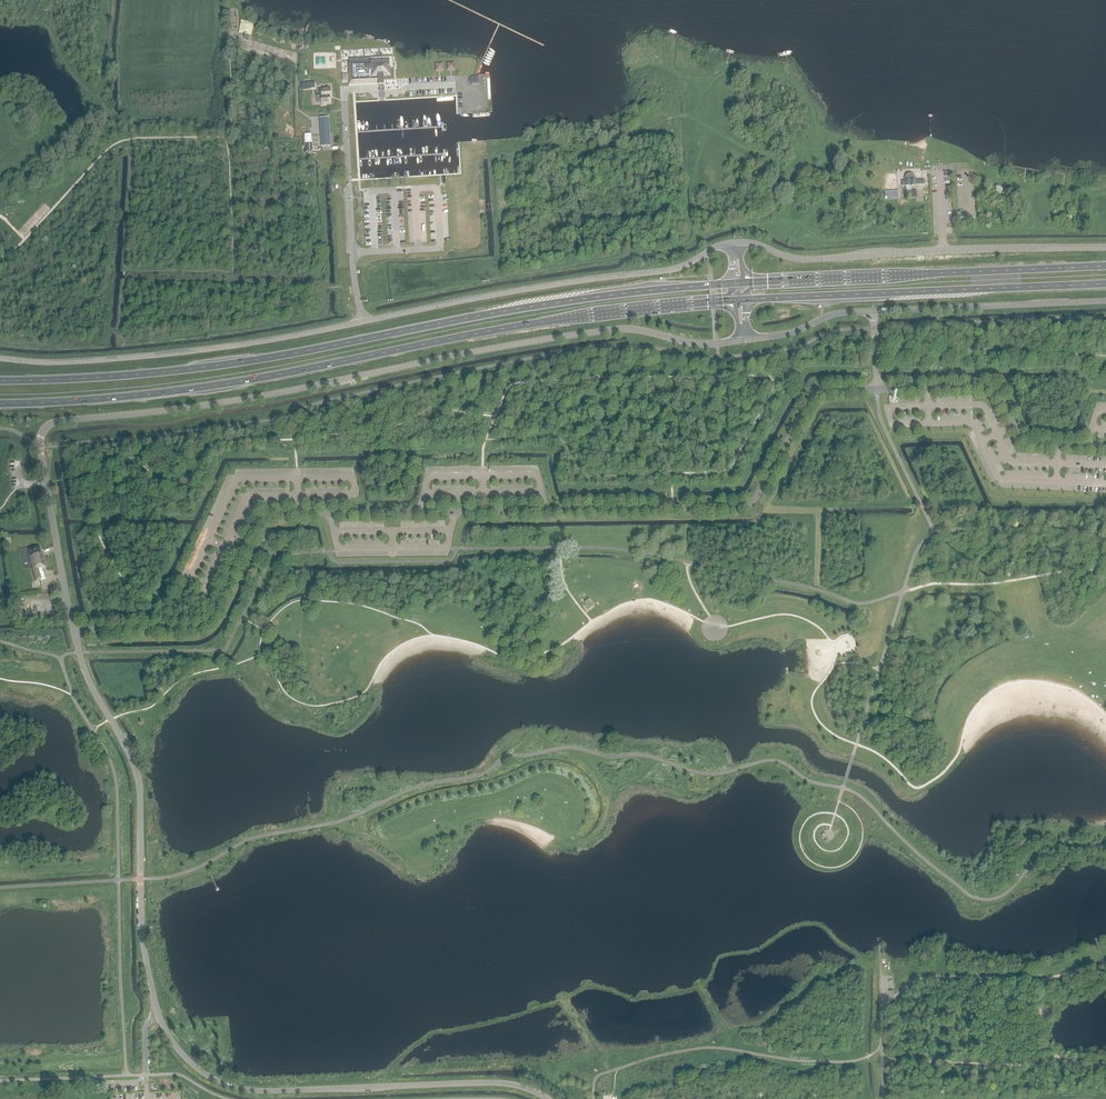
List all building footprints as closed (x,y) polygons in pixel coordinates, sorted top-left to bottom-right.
[(366,60),(349,61),(350,84),(378,83),(381,83),(384,83),(384,80),(394,80),(393,56),(366,58),(366,60)] [(334,75),(321,76),(322,81),(317,82),(318,86),(330,86),(330,82),(335,81),(334,75)] [(317,103),(322,102),(322,105),(325,105),(325,103),(330,102),(329,96),(331,96),(331,89),(322,89),(322,95),(317,96),(317,103)] [(474,96),(474,109),(486,109),(486,98),(481,98),(481,96),(474,96)] [(320,118),(321,146),(330,145),(328,117),(320,118)] [(902,181),(903,186),(925,184),(925,180),(916,181),(915,177),(915,178),(915,176),(914,175),(913,174),(912,173),(910,173),(909,173),(907,173),(906,174),(905,176),(905,177),(905,181),(902,181)] [(898,199),(898,191),(884,191),(885,199),(898,199)] [(43,572),(42,572),(41,567),(45,566),(42,552),(41,552),(39,546),(28,549),(29,554),(28,554),(35,581),(40,580),(40,579),(45,578),(43,572)] [(588,599),(585,601),(585,602),(585,603),(585,604),(585,606),(585,607),(585,608),(587,609),(587,610),(588,610),(588,609),(589,609),(593,606),(593,605),(593,604),(590,599),(589,599),(588,599)]
